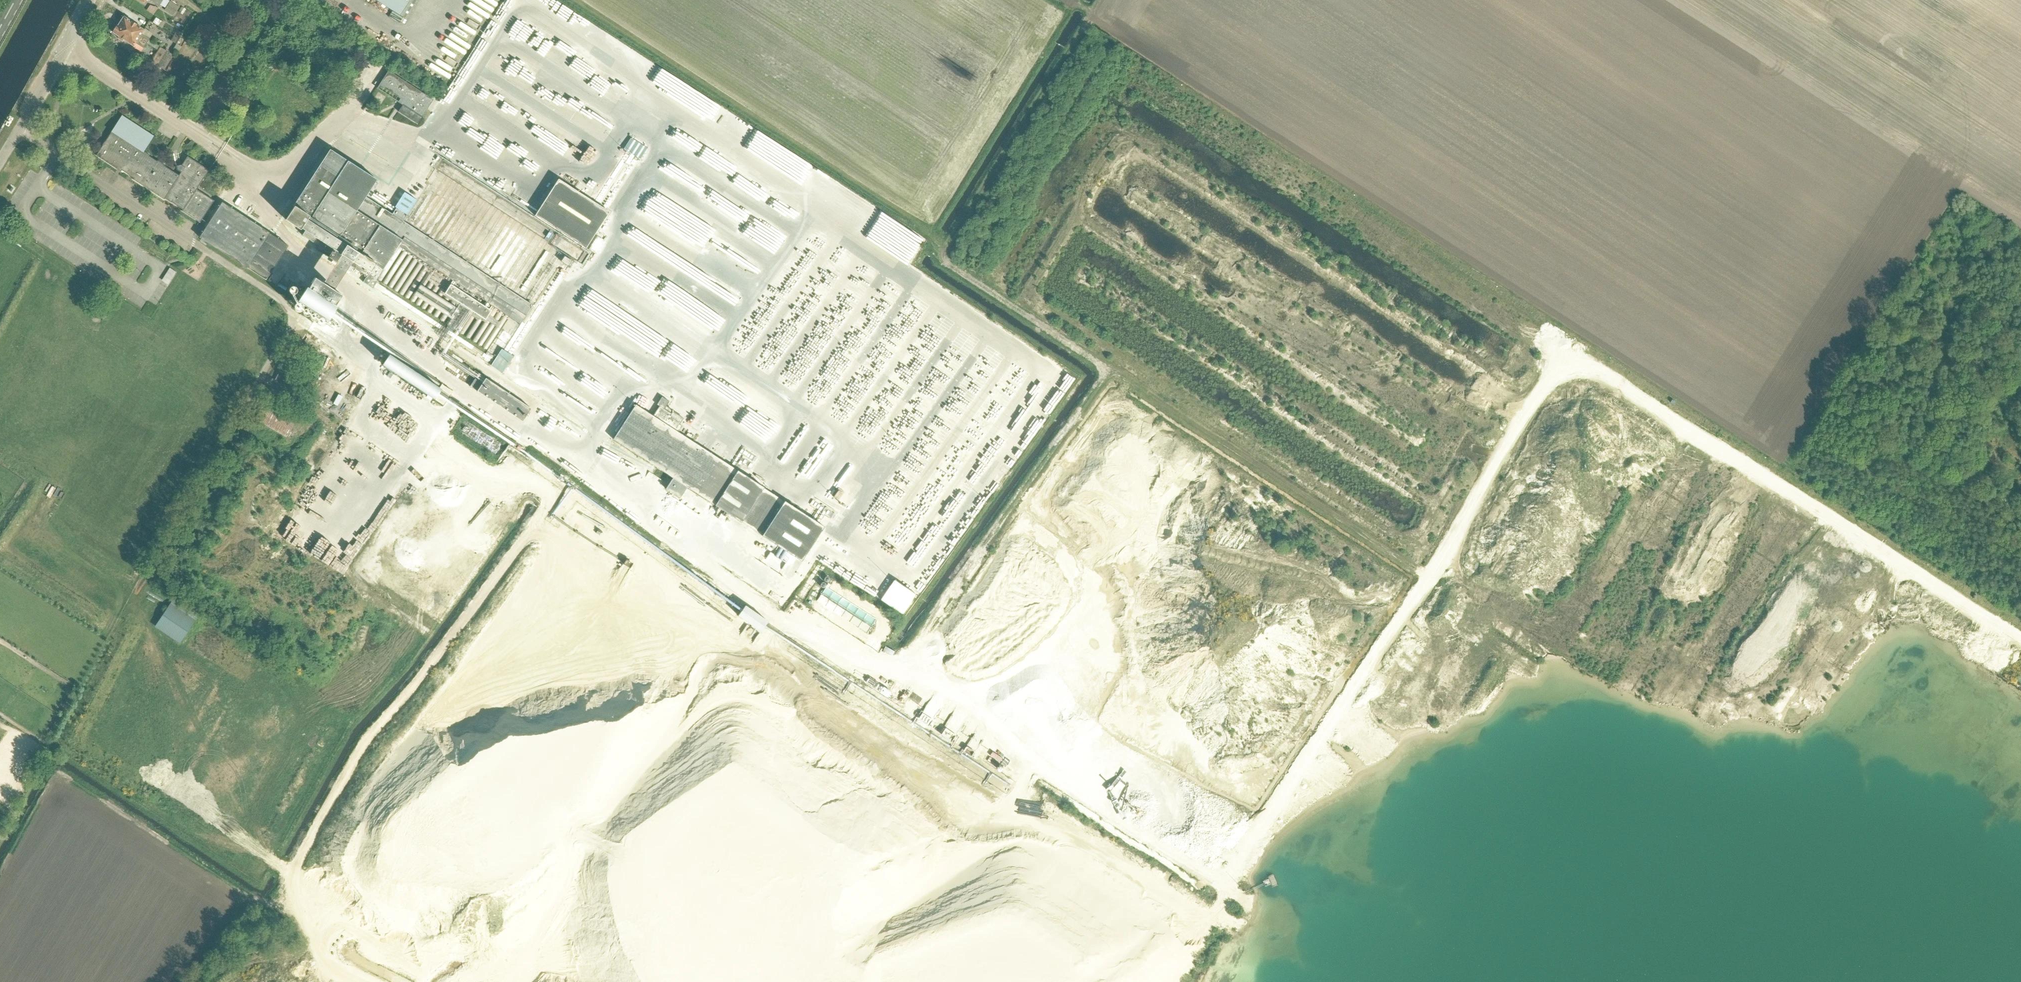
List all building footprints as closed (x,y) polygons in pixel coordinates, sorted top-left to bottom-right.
[(407,19),(419,0),(378,0),(407,19)] [(174,16),(180,7),(171,1),(166,10),(174,16)] [(154,15),(158,7),(150,5),(147,10),(154,15)] [(129,13),(137,17),(141,10),(133,6),(129,13)] [(152,61),(158,65),(164,69),(173,55),(150,39),(154,33),(146,28),(145,30),(123,16),(117,25),(116,25),(111,33),(133,47),(134,46),(142,51),(147,43),(158,50),(152,60),(140,53),(137,58),(149,66),(152,61)] [(153,23),(157,26),(173,35),(171,39),(171,40),(177,44),(183,33),(156,17),(153,23)] [(520,51),(521,56),(527,60),(527,63),(543,73),(547,72),(546,63),(533,56),(536,51),(526,45),(524,46),(523,38),(515,32),(518,28),(506,20),(498,21),(500,39),(505,43),(513,42),(513,47),(520,51)] [(230,38),(234,32),(231,31),(234,26),(228,22),(222,33),(230,38)] [(204,26),(199,23),(194,32),(214,45),(221,34),(217,31),(218,30),(208,24),(207,26),(205,25),(204,26)] [(501,66),(484,54),(479,61),(496,73),(501,66)] [(204,78),(211,68),(207,65),(200,76),(204,78)] [(646,76),(641,85),(663,98),(660,102),(667,106),(664,112),(692,127),(703,108),(646,76)] [(366,88),(387,110),(396,101),(375,79),(366,88)] [(157,161),(149,156),(149,155),(144,152),(154,135),(122,115),(97,155),(121,171),(122,170),(128,174),(127,174),(133,178),(133,179),(164,198),(183,210),(182,211),(200,222),(214,200),(196,189),(208,170),(187,157),(182,165),(178,165),(178,169),(181,171),(179,175),(164,166),(164,165),(157,161)] [(442,117),(437,128),(451,135),(456,124),(442,117)] [(457,141),(511,174),(517,165),(462,132),(457,141)] [(623,149),(640,159),(647,148),(630,138),(623,149)] [(392,215),(365,197),(376,180),(329,149),(294,206),(295,206),(287,219),(302,228),(303,226),(308,228),(304,234),(320,244),(318,247),(337,259),(348,266),(349,266),(351,262),(368,273),(365,279),(375,285),(379,277),(377,276),(399,244),(426,260),(424,262),(452,281),(444,293),(484,319),(492,308),(520,326),(532,307),(403,222),(407,215),(396,208),(392,215)] [(586,248),(609,211),(558,179),(535,215),(586,248)] [(288,246),(269,233),(270,231),(224,201),(200,237),(266,280),(288,246)] [(692,227),(683,241),(733,274),(738,266),(745,270),(750,262),(714,239),(715,238),(707,232),(705,236),(692,227)] [(325,268),(331,258),(285,229),(279,239),(325,268)] [(894,262),(908,244),(888,229),(880,239),(888,245),(881,253),(894,262)] [(651,290),(652,287),(600,255),(594,266),(602,270),(599,276),(642,302),(645,298),(662,309),(668,300),(651,290)] [(564,264),(567,266),(571,260),(568,258),(564,256),(560,261),(564,264)] [(334,288),(348,266),(337,259),(323,282),(315,277),(308,287),(306,286),(297,300),(328,320),(344,295),(334,288)] [(162,280),(168,284),(176,272),(170,268),(162,280)] [(40,276),(35,281),(39,285),(44,281),(40,276)] [(587,284),(580,295),(595,304),(595,303),(600,306),(602,303),(609,307),(606,313),(623,324),(629,315),(607,301),(609,298),(587,284)] [(170,302),(176,293),(169,289),(164,298),(170,302)] [(611,329),(605,328),(604,338),(621,342),(622,335),(620,335),(621,326),(612,324),(611,329)] [(425,336),(436,341),(440,334),(429,328),(425,336)] [(963,348),(967,342),(952,333),(948,339),(963,348)] [(438,346),(462,358),(466,351),(442,338),(438,346)] [(502,373),(514,356),(509,353),(504,350),(502,349),(491,365),(502,373)] [(519,352),(508,370),(579,411),(589,393),(519,352)] [(440,387),(389,354),(383,364),(443,404),(452,391),(442,384),(440,387)] [(282,384),(289,371),(281,367),(274,380),(282,384)] [(522,421),(530,408),(478,374),(470,386),(522,421)] [(286,437),(298,418),(268,400),(256,420),(286,437)] [(613,438),(613,439),(617,442),(657,467),(672,477),(665,487),(679,497),(686,486),(714,504),(739,520),(740,520),(762,486),(736,469),(733,467),(684,436),(678,432),(681,426),(678,424),(682,418),(671,411),(670,413),(659,405),(652,416),(646,411),(635,405),(635,404),(634,405),(626,418),(617,433),(613,438)] [(271,438),(275,431),(255,420),(251,428),(271,438)] [(784,500),(762,534),(768,538),(795,555),(799,558),(800,558),(821,525),(822,524),(784,500)] [(892,526),(898,521),(895,517),(888,522),(892,526)] [(908,553),(919,537),(911,532),(901,549),(908,553)] [(917,593),(896,579),(882,599),(904,613),(917,593)] [(173,598),(154,626),(179,642),(198,615),(173,598)] [(760,631),(767,621),(745,605),(737,615),(760,631)] [(725,630),(750,643),(753,637),(728,624),(725,630)]
